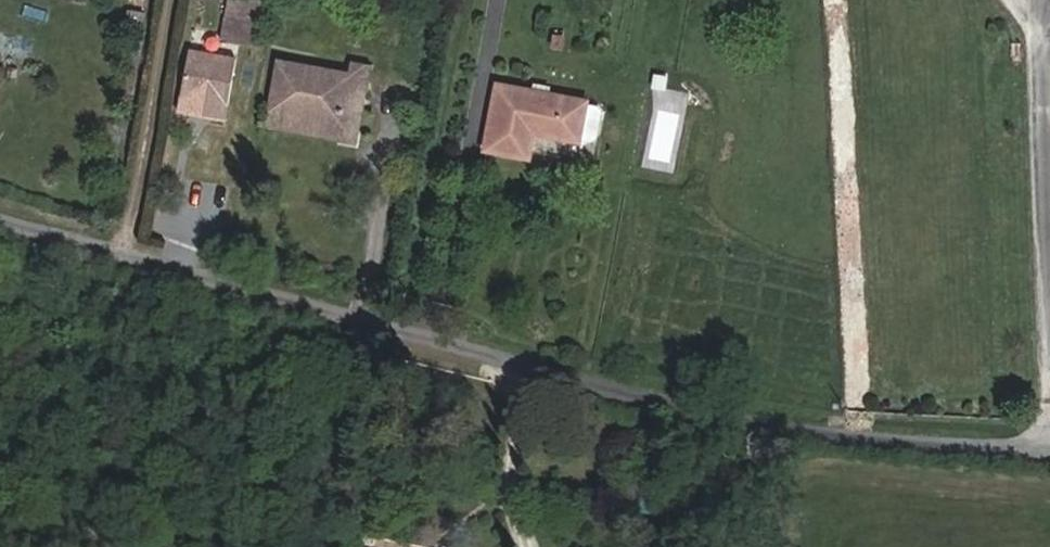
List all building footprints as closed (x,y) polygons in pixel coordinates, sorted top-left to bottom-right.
[(263,0),(262,0),(227,0),(219,39),(254,46),(263,0)] [(563,49),(565,35),(552,34),(551,48),(563,49)] [(227,106),(236,59),(189,50),(180,96),(227,106)] [(342,123),(348,93),(364,96),(369,67),(350,64),(348,74),(278,61),(269,109),(342,123)] [(585,103),(585,101),(497,85),(485,150),(528,158),(533,133),(534,127),(544,129),(543,135),(578,141),(578,140),(585,103)] [(356,142),(364,96),(348,93),(342,123),(269,109),(266,126),(356,142)] [(596,138),(602,111),(598,106),(585,103),(578,140),(590,142),(596,138)]
